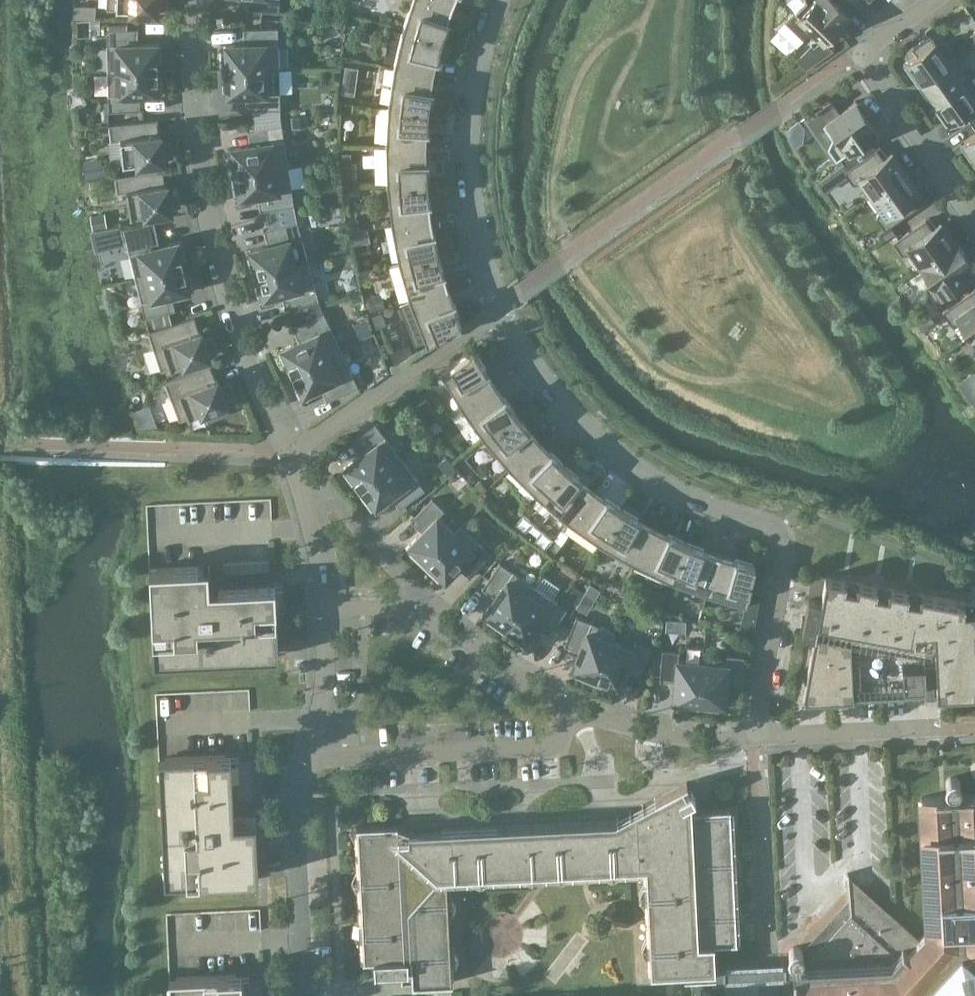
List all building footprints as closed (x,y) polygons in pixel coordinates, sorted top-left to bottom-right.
[(105,7),(156,10),(156,8),(164,9),(165,0),(106,0),(105,7)] [(278,0),(249,0),(249,9),(277,11),(278,0)] [(440,38),(446,20),(443,19),(448,3),(441,0),(409,0),(400,27),(440,38)] [(785,20),(802,37),(811,28),(821,39),(822,40),(848,13),(847,12),(834,0),(805,0),(785,20)] [(220,49),(220,69),(265,69),(278,69),(277,27),(248,28),(248,43),(225,44),(225,49),(220,49)] [(400,27),(391,65),(428,72),(432,56),(436,57),(440,38),(400,27)] [(105,29),(106,69),(156,68),(156,61),(161,61),(160,43),(132,44),(131,28),(105,29)] [(916,83),(956,56),(956,55),(948,61),(929,34),(911,47),(916,54),(902,63),(916,83)] [(970,76),(956,56),(916,83),(931,104),(970,76)] [(386,105),(427,109),(430,90),(426,89),(428,72),(391,65),(386,105)] [(156,68),(106,69),(108,109),(133,109),(133,94),(162,93),(161,76),(156,76),(156,68)] [(265,69),(220,69),(221,90),(226,90),(226,94),(250,94),(250,109),(279,108),(279,92),(266,92),(265,69)] [(970,121),(974,118),(974,83),(970,76),(931,104),(945,124),(963,111),(970,121)] [(839,156),(843,162),(853,155),(849,149),(875,131),(875,132),(876,131),(854,100),(853,101),(854,101),(838,113),(834,108),(824,115),(827,120),(822,124),(831,136),(827,147),(835,159),(839,156)] [(426,128),(427,109),(386,105),(383,144),(421,145),(422,128),(426,128)] [(161,143),(160,133),(158,133),(157,118),(108,124),(110,140),(119,139),(122,163),(163,159),(163,157),(171,156),(169,142),(161,143)] [(230,173),(287,164),(281,124),(252,128),(255,144),(231,147),(232,152),(227,153),(230,173)] [(973,164),(974,163),(974,133),(959,144),(973,164)] [(385,183),(426,181),(425,161),(422,162),(421,145),(383,144),(385,183)] [(863,182),(871,194),(904,171),(890,151),(889,152),(889,153),(883,157),(876,148),(857,161),(853,155),(843,162),(847,168),(843,171),(852,183),(863,182)] [(293,205),(287,164),(230,173),(233,193),(238,192),(239,197),(262,193),(264,209),(293,205)] [(168,192),(166,182),(164,183),(162,168),(114,175),(116,192),(126,190),(130,215),(170,208),(170,206),(178,205),(176,191),(168,192)] [(904,171),(871,194),(880,206),(875,216),(884,229),(916,206),(910,196),(916,191),(917,192),(918,191),(904,171)] [(317,202),(333,201),(332,177),(316,177),(317,202)] [(428,200),(426,181),(385,183),(389,223),(426,217),(424,200),(428,200)] [(397,261),(437,252),(433,233),(430,234),(426,217),(389,223),(397,261)] [(920,265),(955,240),(954,238),(953,239),(954,240),(953,241),(939,221),(938,222),(938,223),(932,228),(925,218),(892,241),(901,253),(912,252),(920,265)] [(134,277),(182,265),(181,258),(186,257),(181,240),(153,246),(150,232),(156,231),(153,220),(122,228),(125,237),(134,277)] [(251,275),(294,262),(288,240),(301,236),(296,220),(268,228),(272,243),(250,249),(251,254),(246,255),(251,275)] [(969,260),(955,240),(920,265),(929,277),(924,287),(933,299),(966,276),(959,266),(968,260),(968,261),(969,260)] [(882,261),(889,250),(879,243),(872,254),(882,261)] [(442,270),(437,252),(397,261),(407,299),(443,288),(439,271),(442,270)] [(290,306),(293,315),(320,305),(318,299),(307,258),(294,262),(251,275),(257,294),(262,293),(263,297),(286,291),(290,306)] [(182,265),(134,277),(144,317),(145,316),(168,311),(169,311),(165,295),(193,288),(189,271),(184,272),(182,265)] [(905,290),(909,300),(921,295),(911,271),(891,278),(897,293),(905,290)] [(449,303),(443,288),(407,299),(423,339),(427,344),(460,321),(460,320),(453,302),(449,303)] [(969,334),(974,330),(974,289),(974,288),(941,310),(950,323),(961,322),(969,334)] [(289,364),(292,371),(340,348),(322,311),(320,305),(293,315),(296,323),(303,338),(277,350),(284,366),(289,364)] [(145,316),(148,330),(171,323),(168,311),(145,316)] [(194,315),(171,323),(148,330),(147,330),(160,369),(208,354),(208,352),(215,349),(211,336),(203,338),(200,329),(198,330),(194,315)] [(405,343),(388,348),(391,359),(408,354),(405,343)] [(438,370),(459,405),(490,385),(482,370),(485,369),(473,348),(472,347),(438,370)] [(340,348),(292,371),(295,377),(290,379),(298,395),(324,383),(331,397),(357,385),(340,348)] [(214,377),(209,363),(163,381),(178,419),(203,409),(207,420),(228,411),(224,401),(226,401),(225,399),(233,396),(228,383),(220,386),(216,376),(214,377)] [(459,405),(482,438),(515,412),(503,396),(500,399),(490,385),(459,405)] [(427,398),(415,405),(427,423),(438,416),(427,398)] [(508,468),(535,442),(524,429),(527,427),(515,412),(482,438),(508,468)] [(355,480),(359,485),(399,456),(375,423),(354,438),(363,451),(340,469),(351,483),(355,480)] [(547,454),(535,442),(508,468),(536,496),(564,465),(550,451),(547,454)] [(399,456),(359,485),(364,491),(360,494),(370,509),(393,491),(403,504),(424,489),(399,456)] [(566,521),(589,491),(576,480),(578,477),(564,465),(536,496),(566,521)] [(603,500),(589,491),(566,521),(599,543),(621,508),(605,497),(603,500)] [(259,492),(146,496),(147,529),(172,528),(172,512),(203,511),(202,498),(217,497),(217,510),(233,509),(234,524),(260,523),(259,492)] [(423,565),(453,532),(437,516),(444,509),(432,497),(413,515),(425,527),(408,544),(412,547),(408,551),(423,565)] [(495,515),(515,530),(525,519),(505,503),(495,515)] [(633,563),(650,530),(636,521),(638,518),(621,508),(599,543),(633,563)] [(460,525),(453,532),(423,565),(437,579),(441,575),(444,579),(461,562),(472,572),(490,554),(460,525)] [(666,537),(650,530),(633,563),(669,580),(685,542),(667,533),(666,537)] [(703,548),(685,542),(669,580),(706,593),(717,558),(702,552),(703,548)] [(734,562),(717,558),(706,593),(743,604),(747,592),(754,564),(735,559),(734,562)] [(269,559),(223,562),(223,572),(269,569),(269,564),(269,562),(269,559)] [(501,630),(532,585),(499,561),(484,583),(497,592),(483,611),(487,614),(484,618),(501,630)] [(149,568),(150,599),(153,662),(177,661),(210,659),(244,658),(278,656),(276,617),(275,589),(226,591),(226,595),(218,595),(204,596),(203,575),(198,575),(197,566),(149,568)] [(801,631),(814,633),(803,694),(807,699),(974,691),(974,602),(824,575),(820,597),(808,595),(801,631)] [(566,608),(532,585),(501,630),(518,641),(521,637),(524,640),(538,620),(551,629),(566,608)] [(747,592),(743,604),(757,607),(759,596),(747,592)] [(573,674),(592,681),(611,640),(614,632),(575,615),(565,639),(580,645),(571,667),(575,669),(573,674)] [(611,640),(592,681),(611,689),(613,684),(617,686),(626,664),(641,670),(651,646),(635,640),(631,649),(611,640)] [(677,705),(698,707),(701,662),(677,660),(678,650),(661,649),(659,674),(675,676),(673,699),(678,700),(677,705)] [(701,662),(698,707),(718,708),(718,703),(723,703),(725,680),(741,681),(743,655),(726,654),(725,664),(701,662)] [(161,825),(163,859),(164,881),(227,878),(257,877),(255,829),(246,829),(245,824),(224,824),(223,810),(223,802),(227,802),(225,754),(203,755),(158,757),(159,791),(161,825)] [(377,775),(365,775),(366,786),(377,786),(377,775)] [(788,953),(788,956),(789,958),(791,959),(791,960),(793,995),(896,995),(906,995),(920,990),(926,995),(974,995),(974,793),(972,794),(972,793),(956,795),(956,790),(959,785),(954,777),(945,781),(949,791),(949,795),(934,796),(920,797),(926,928),(925,932),(919,939),(891,913),(848,874),(848,872),(846,872),(848,895),(848,897),(805,945),(801,949),(799,948),(797,947),(795,946),(793,946),(791,948),(789,949),(788,951),(788,953)] [(376,825),(355,826),(355,827),(362,958),(362,959),(362,960),(373,960),(373,971),(375,971),(394,970),(400,970),(400,976),(400,978),(401,978),(401,976),(410,976),(411,984),(451,982),(446,875),(451,875),(452,875),(506,873),(585,869),(639,866),(639,865),(645,865),(650,969),(649,971),(649,972),(683,971),(683,977),(683,978),(715,977),(715,976),(714,969),(714,962),(713,942),(735,941),(735,940),(734,940),(730,808),(702,809),(691,809),(690,800),(694,798),(690,790),(686,792),(682,785),(686,782),(686,781),(654,798),(659,806),(642,815),(643,819),(441,829),(441,836),(423,837),(396,825),(396,824),(395,824),(376,825)] [(749,984),(748,964),(718,965),(718,984),(749,984)] [(235,973),(214,974),(168,977),(169,995),(236,995),(235,973)]
